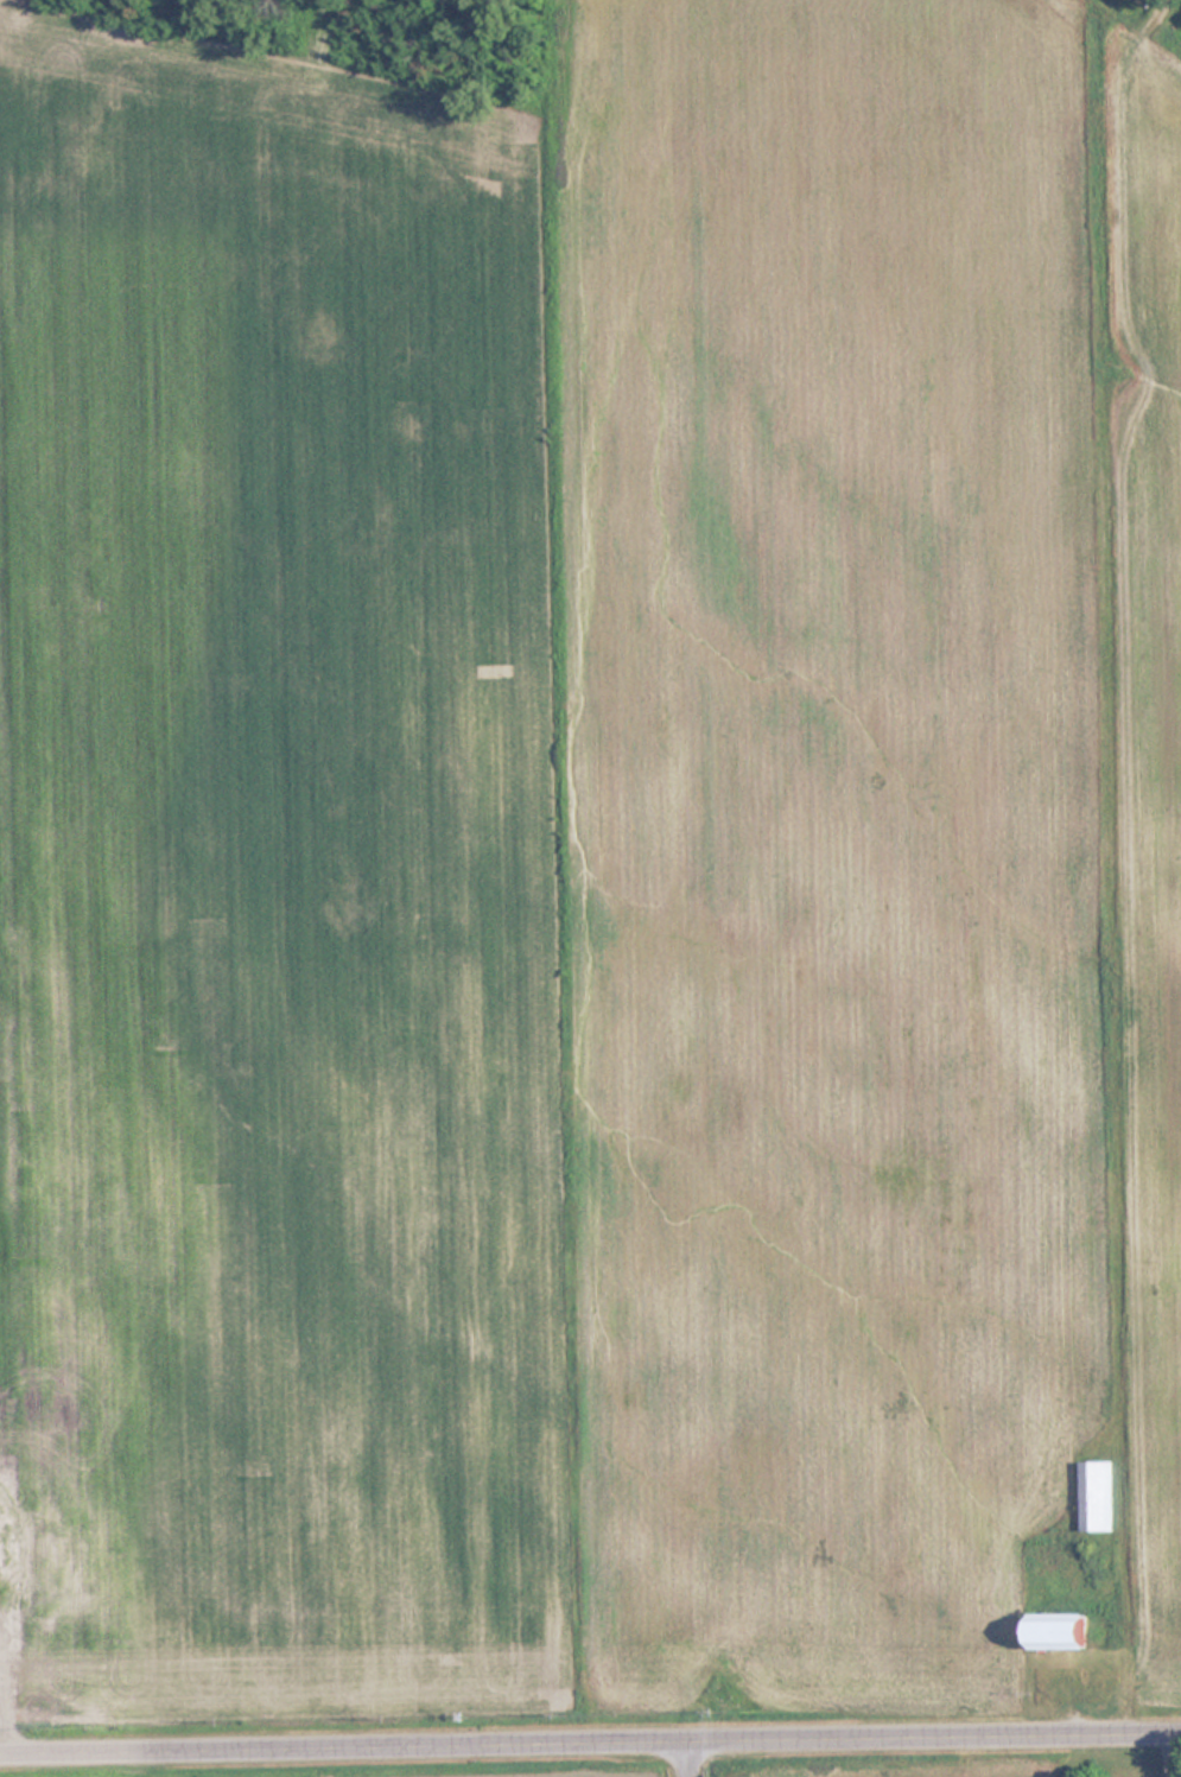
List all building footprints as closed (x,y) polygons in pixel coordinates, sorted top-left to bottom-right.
[(1110,1461),(1078,1461),(1078,1531),(1110,1531),(1110,1461)] [(1083,1617),(1029,1617),(1029,1648),(1083,1648),(1083,1617)]
